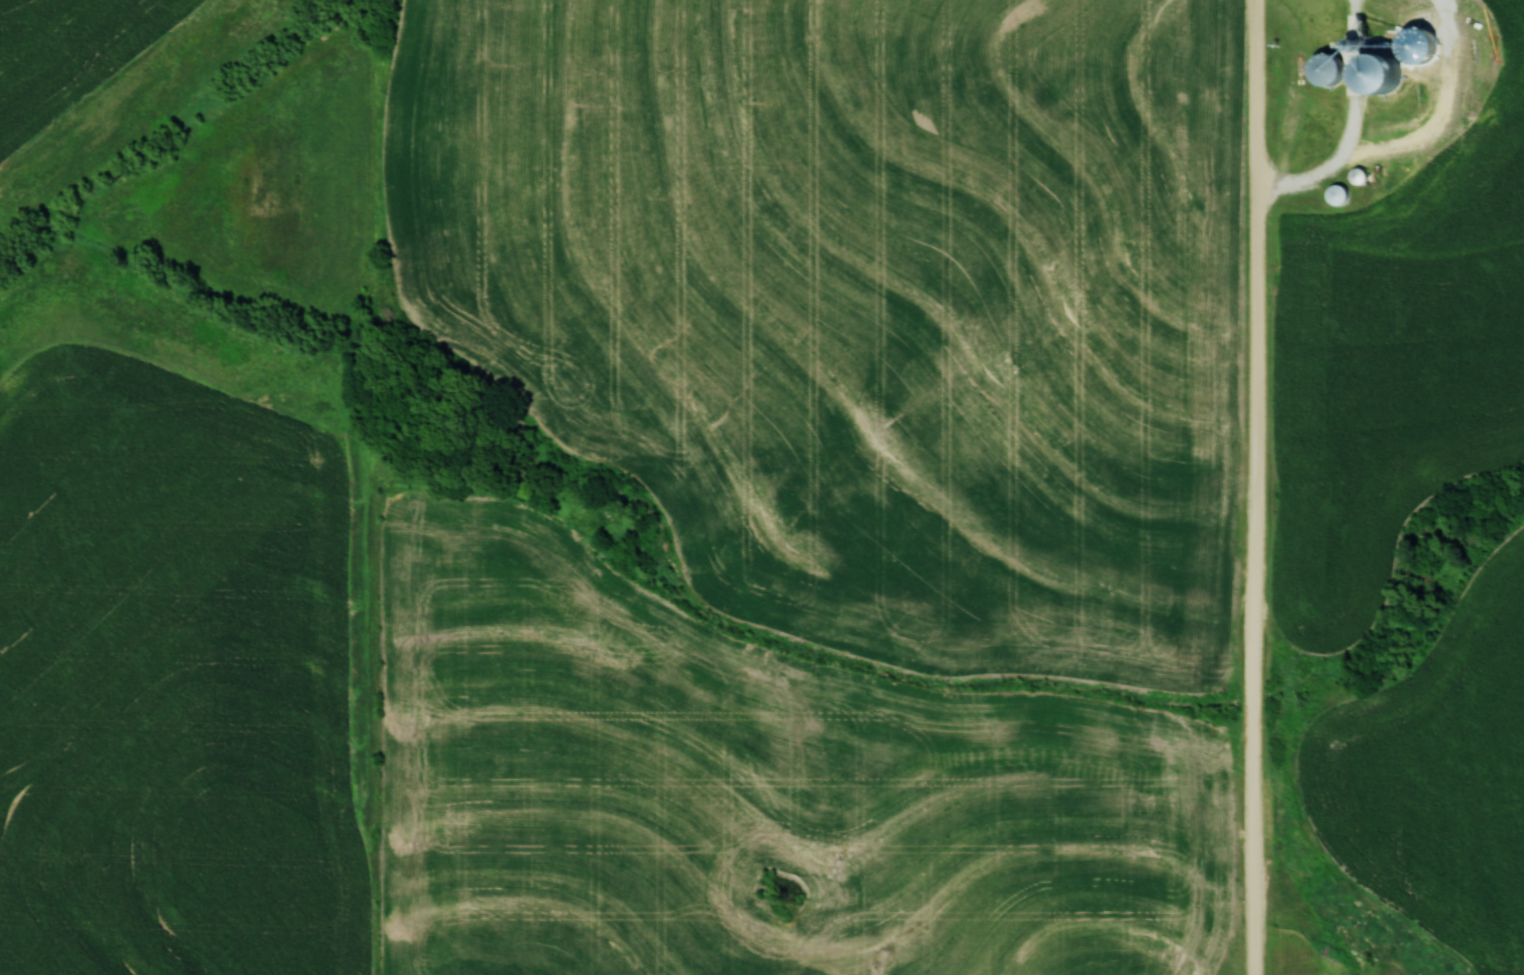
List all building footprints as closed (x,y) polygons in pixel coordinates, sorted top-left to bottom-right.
[(1296,59),(1303,86),(1331,80),(1324,52),(1296,59)] [(1342,197),(1332,184),(1319,196),(1328,208),(1342,197)]
